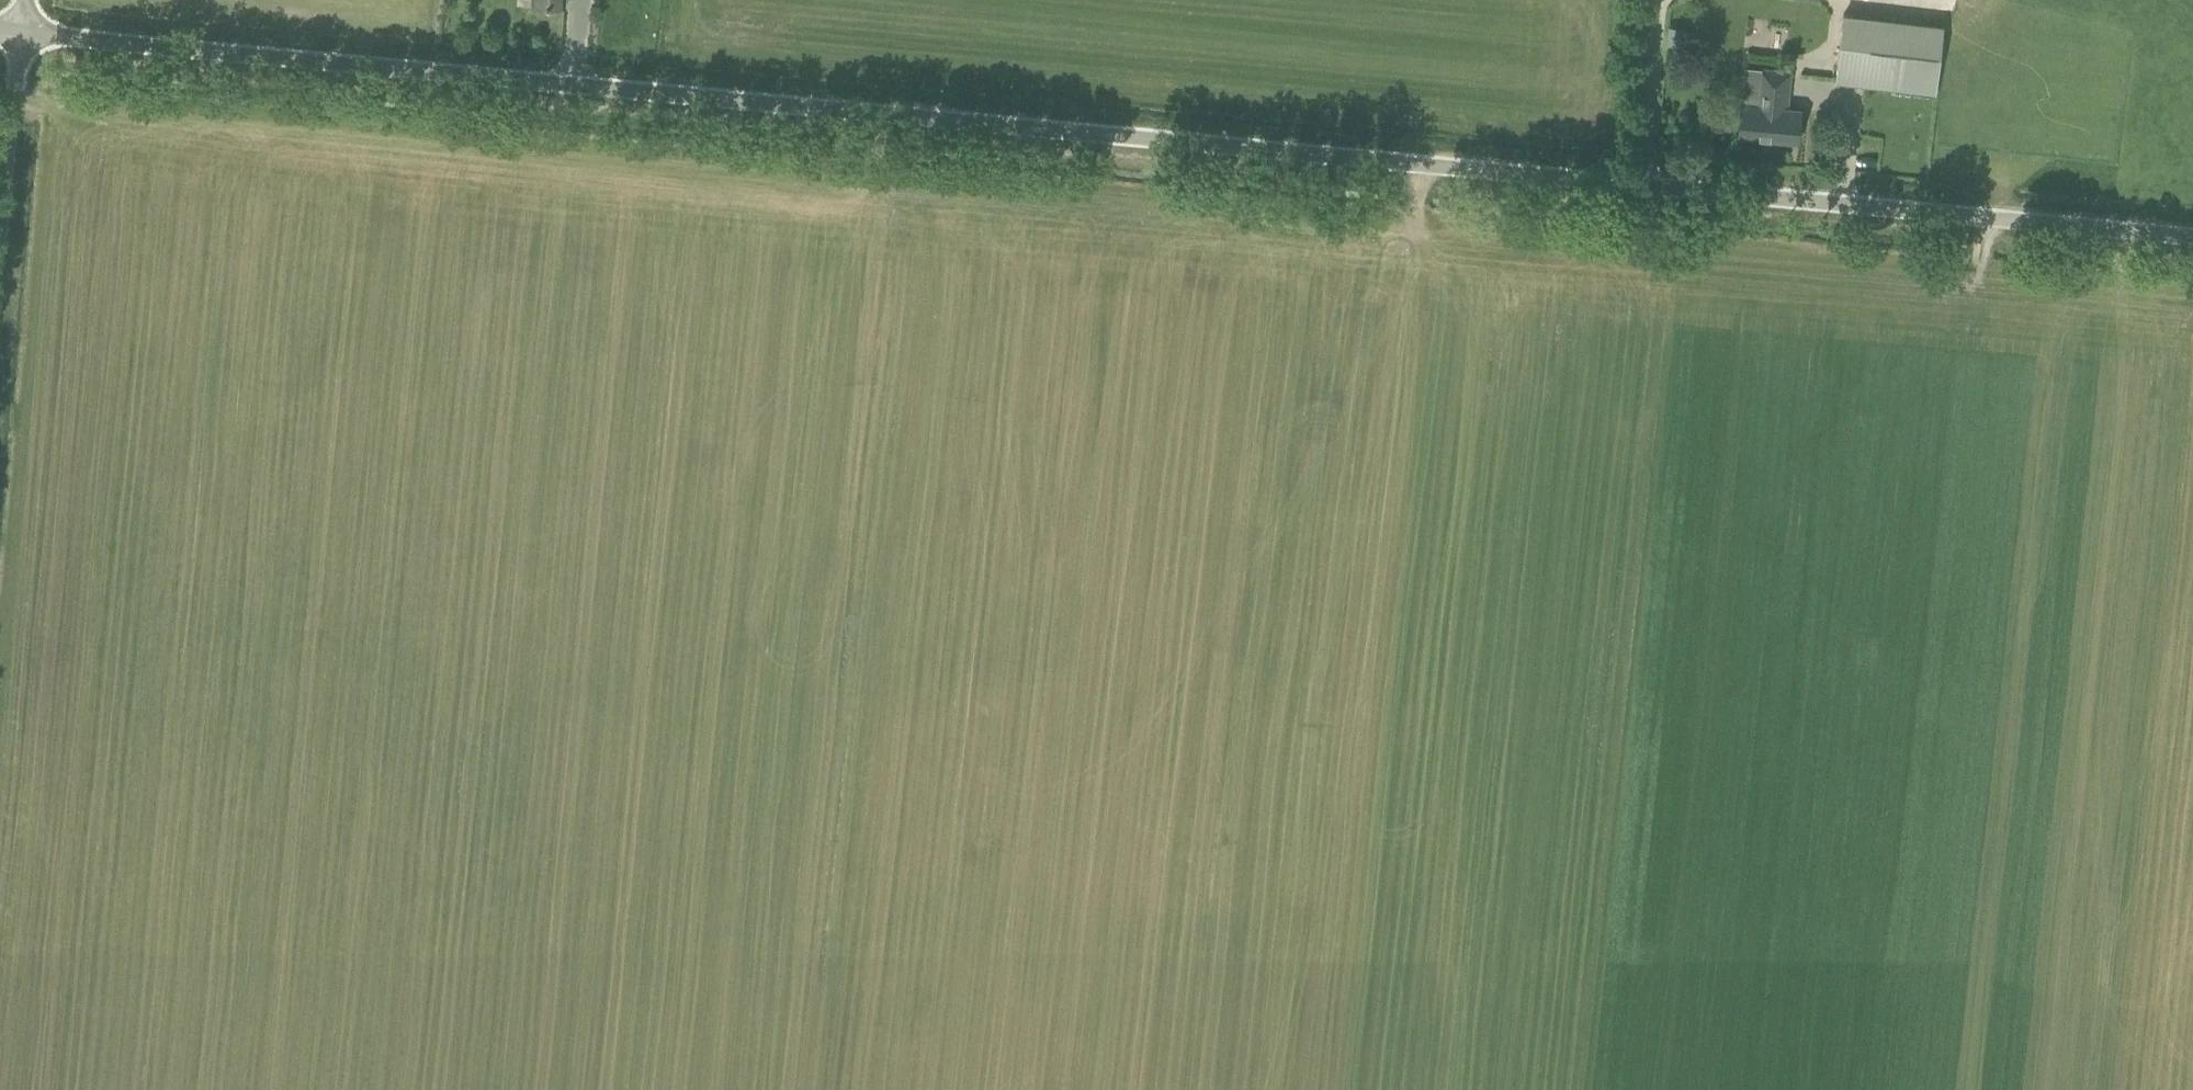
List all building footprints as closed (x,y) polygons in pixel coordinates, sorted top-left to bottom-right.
[(1943,22),(1842,11),(1835,80),(1863,83),(1935,91),(1943,22)] [(1669,26),(1668,43),(1686,45),(1688,28),(1669,26)] [(1742,104),(1739,132),(1796,138),(1799,111),(1781,109),(1785,71),(1761,69),(1746,67),(1742,104)]
